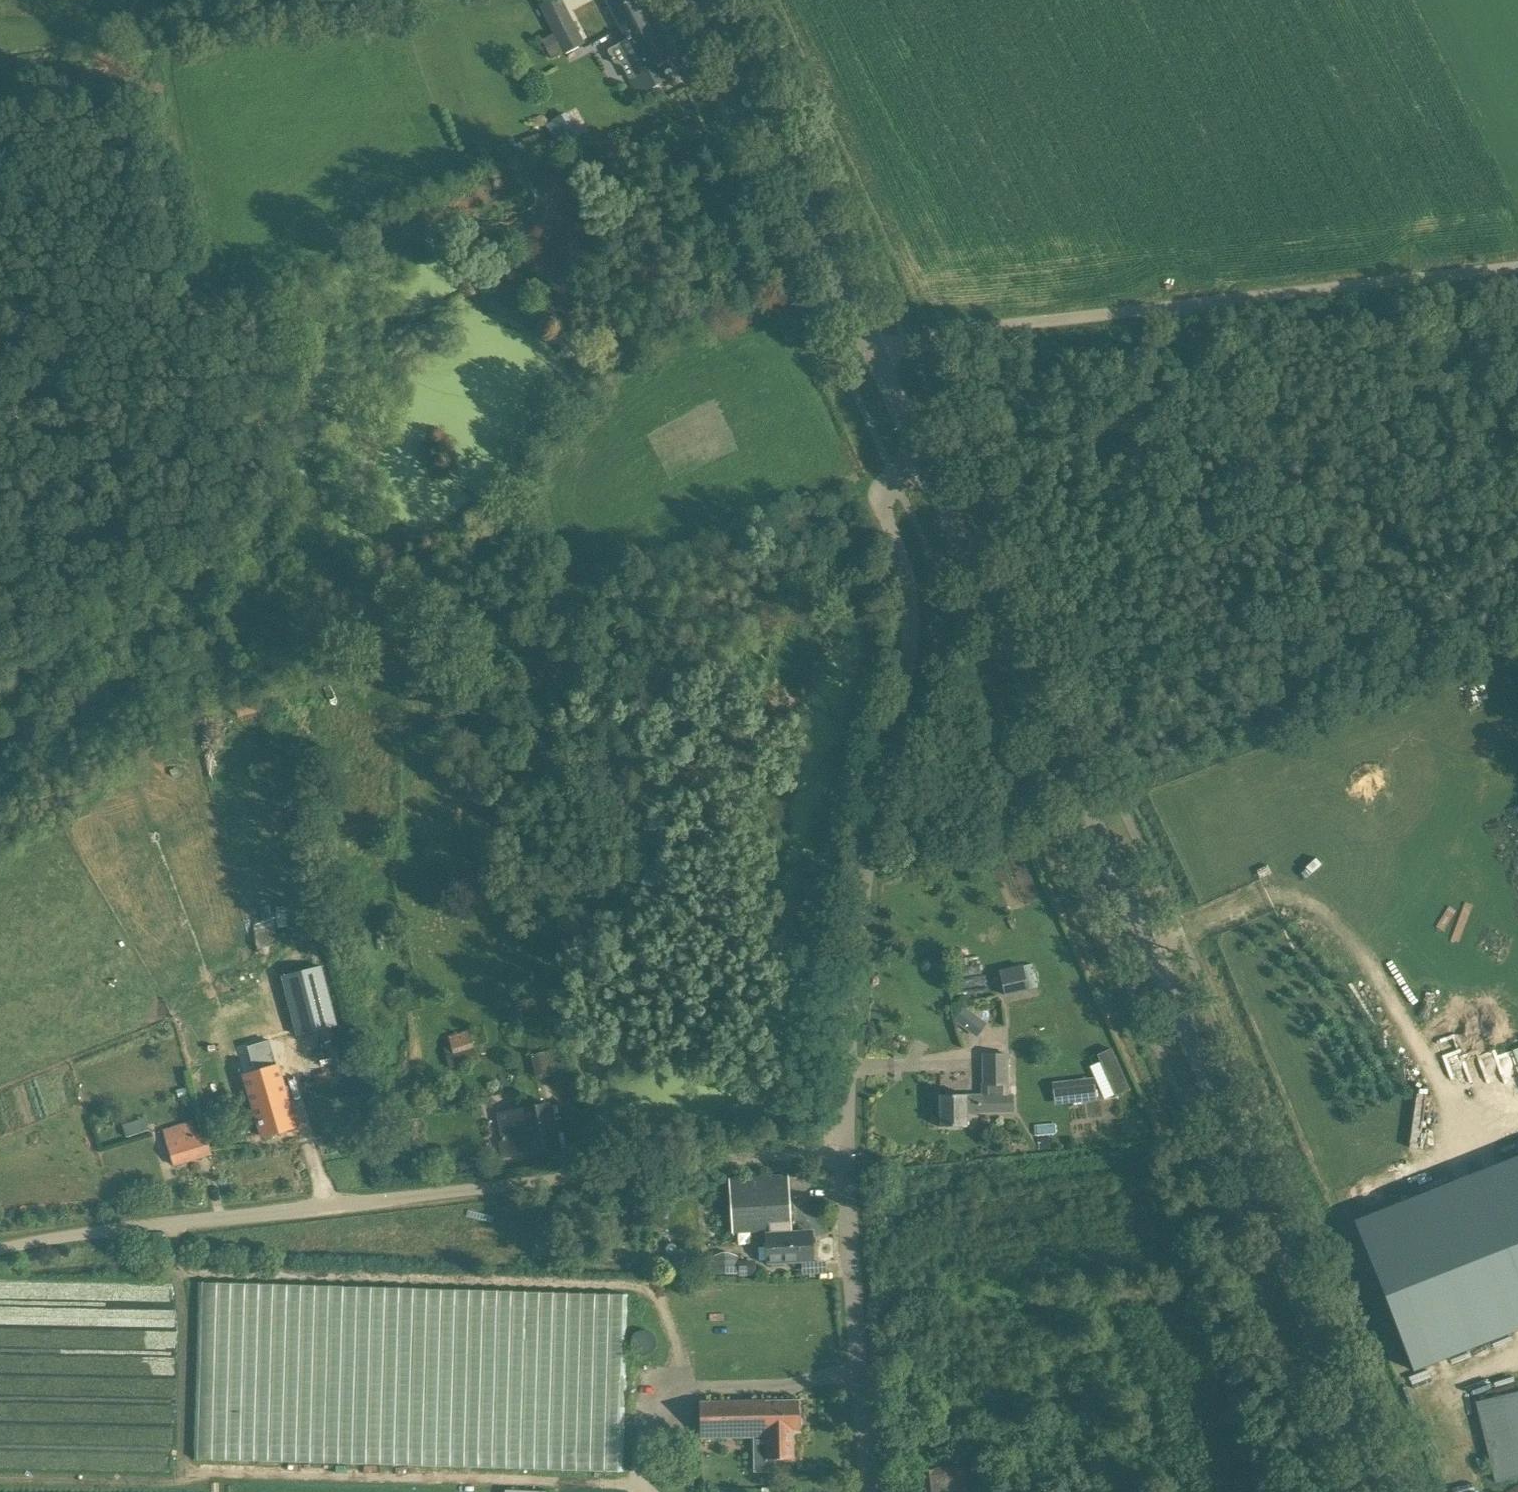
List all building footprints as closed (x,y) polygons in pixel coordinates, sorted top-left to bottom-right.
[(564,53),(584,43),(564,0),(546,0),(539,3),(564,53)] [(622,29),(649,15),(641,0),(607,0),(622,29)] [(611,47),(608,51),(614,63),(621,65),(630,61),(637,74),(630,78),(639,95),(658,85),(650,69),(671,57),(649,15),(622,29),(628,39),(611,47)] [(574,107),(546,122),(558,146),(586,132),(574,107)] [(545,136),(539,138),(544,151),(556,147),(554,140),(545,136)] [(324,962),(286,972),(300,1030),(339,1021),(324,962)] [(1032,964),(1000,970),(1005,996),(1028,991),(1028,990),(1037,988),(1032,964)] [(987,1023),(965,1006),(954,1021),(977,1037),(987,1023)] [(448,1037),(455,1067),(478,1061),(468,1032),(448,1037)] [(256,1072),(245,1076),(264,1136),(296,1127),(269,1038),(248,1045),(256,1072)] [(1111,1048),(1097,1055),(1100,1061),(1115,1094),(1116,1096),(1130,1089),(1111,1048)] [(531,1055),(536,1076),(556,1070),(551,1050),(531,1055)] [(985,1094),(941,1094),(941,1126),(968,1126),(968,1114),(1016,1113),(1016,1093),(1009,1093),(1008,1055),(984,1056),(985,1094)] [(315,1075),(317,1085),(329,1082),(326,1071),(315,1075)] [(1092,1080),(1080,1081),(1082,1099),(1094,1098),(1092,1080)] [(504,1140),(499,1142),(502,1156),(516,1154),(555,1146),(547,1105),(509,1113),(499,1114),(502,1133),(504,1140)] [(126,1134),(149,1129),(147,1117),(124,1122),(126,1134)] [(191,1122),(163,1130),(174,1164),(212,1152),(205,1132),(195,1135),(191,1122)] [(1354,1221),(1414,1371),(1517,1330),(1517,1156),(1354,1221)] [(729,1179),(733,1235),(763,1234),(765,1263),(800,1261),(800,1258),(815,1257),(813,1234),(799,1234),(799,1231),(792,1231),(789,1175),(729,1179)] [(613,1214),(628,1214),(628,1202),(613,1202),(613,1214)] [(713,1252),(713,1274),(738,1274),(738,1252),(713,1252)] [(559,1260),(558,1269),(568,1270),(569,1261),(559,1260)] [(623,1295),(203,1282),(198,1458),(618,1471),(623,1295)] [(1517,1476),(1517,1390),(1477,1399),(1496,1481),(1517,1476)] [(799,1401),(701,1403),(702,1437),(769,1436),(769,1458),(793,1458),(792,1429),(800,1429),(799,1401)] [(975,1464),(916,1471),(919,1491),(978,1491),(975,1464)]
